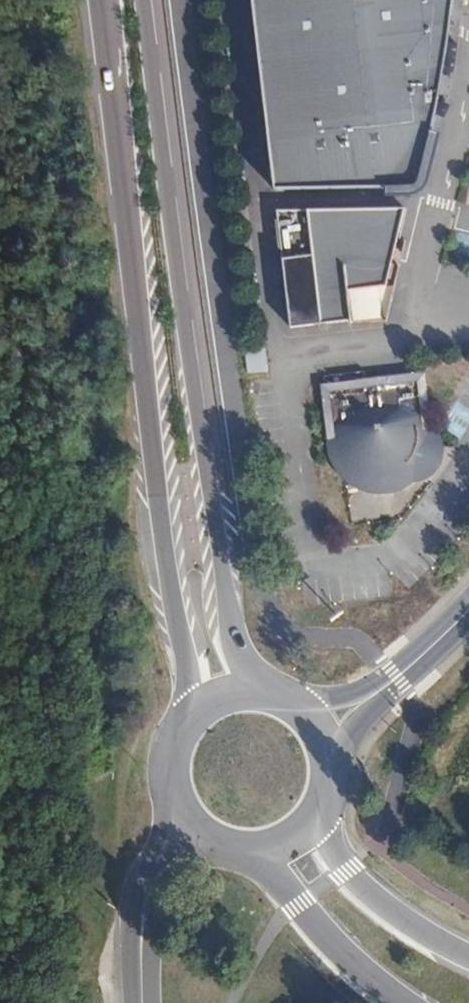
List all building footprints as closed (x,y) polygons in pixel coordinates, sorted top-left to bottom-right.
[(270,197),(379,196),(379,198),(402,198),(407,196),(410,194),(413,191),(415,187),(426,141),(423,140),(428,116),(438,55),(445,0),(246,0),(270,197)] [(398,215),(272,217),(287,333),(347,326),(343,296),(380,292),(398,215)] [(245,347),(248,374),(269,372),(267,345),(245,347)] [(417,435),(411,380),(319,391),(327,441),(329,464),(337,473),(349,482),(364,488),(382,487),(399,480),(406,472),(411,477),(428,463),(431,453),(423,434),(417,435)]
